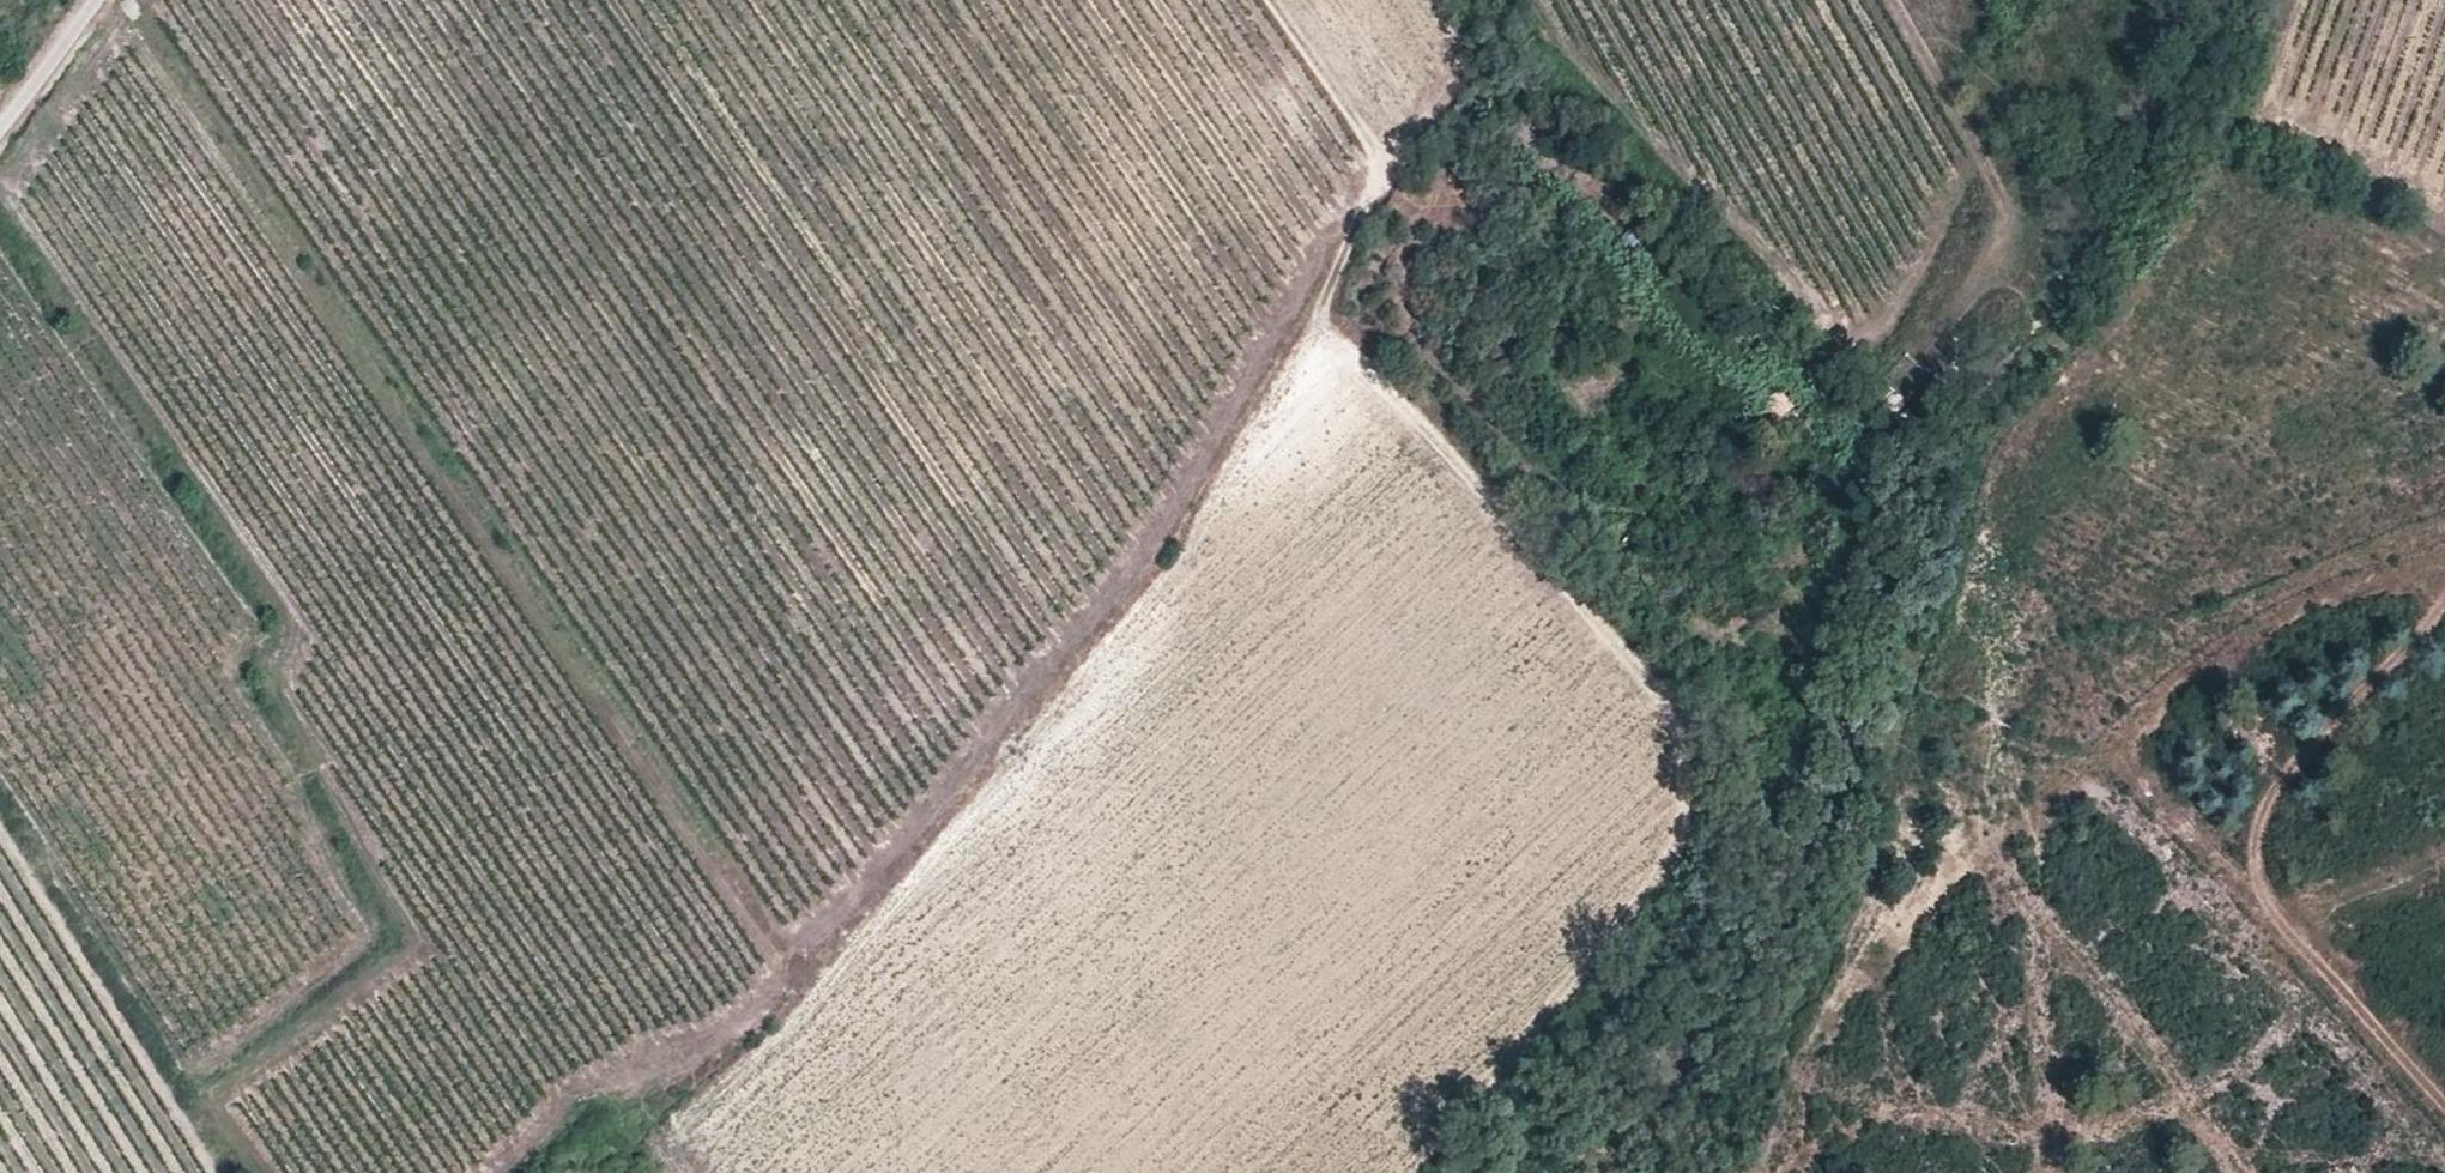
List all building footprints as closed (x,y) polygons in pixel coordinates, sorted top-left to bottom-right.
[(1763,403),(1774,424),(1793,414),(1782,393),(1763,403)]
